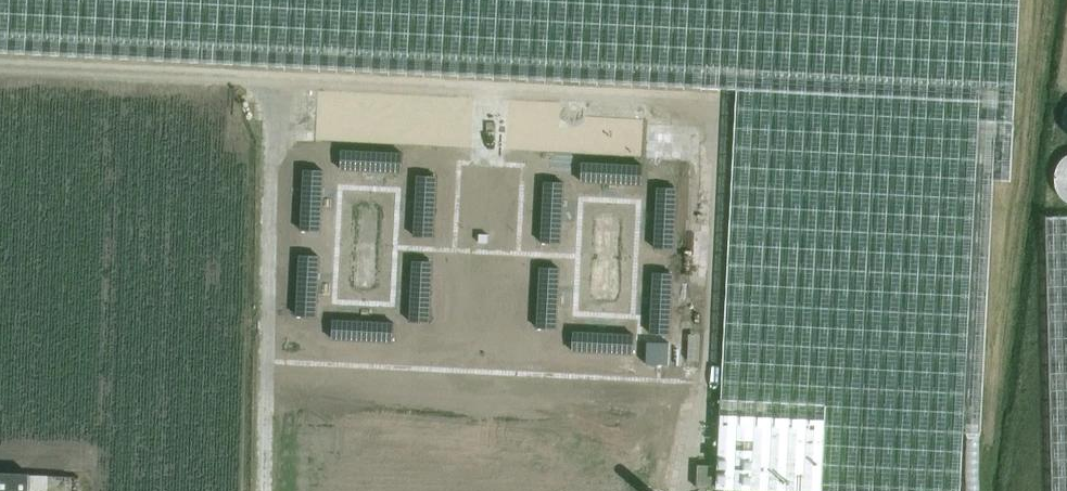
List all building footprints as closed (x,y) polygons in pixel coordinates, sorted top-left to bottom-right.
[(735,88),(715,487),(795,490),(961,490),(964,432),(983,433),(995,179),(1012,180),(1021,0),(0,0),(0,51),(735,88)] [(342,152),(341,171),(399,174),(400,155),(342,152)] [(586,164),(585,183),(643,186),(644,167),(586,164)] [(304,171),(302,228),(320,229),(323,172),(304,171)] [(463,172),(459,235),(511,238),(514,174),(463,172)] [(418,176),(415,234),(434,234),(437,177),(418,176)] [(545,182),(542,239),(561,240),(564,183),(545,182)] [(656,189),(654,246),(672,247),(675,190),(656,189)] [(1046,217),(1053,490),(1066,490),(1066,216),(1046,217)] [(300,251),(298,308),(316,309),(319,252),(300,251)] [(414,256),(411,313),(430,314),(433,257),(414,256)] [(541,262),(538,319),(557,320),(560,263),(541,262)] [(652,269),(650,326),(668,327),(671,270),(652,269)] [(576,333),(575,351),(633,354),(634,335),(576,333)] [(646,341),(646,362),(668,363),(668,341),(646,341)] [(29,474),(0,473),(0,490),(29,490),(29,474)]
